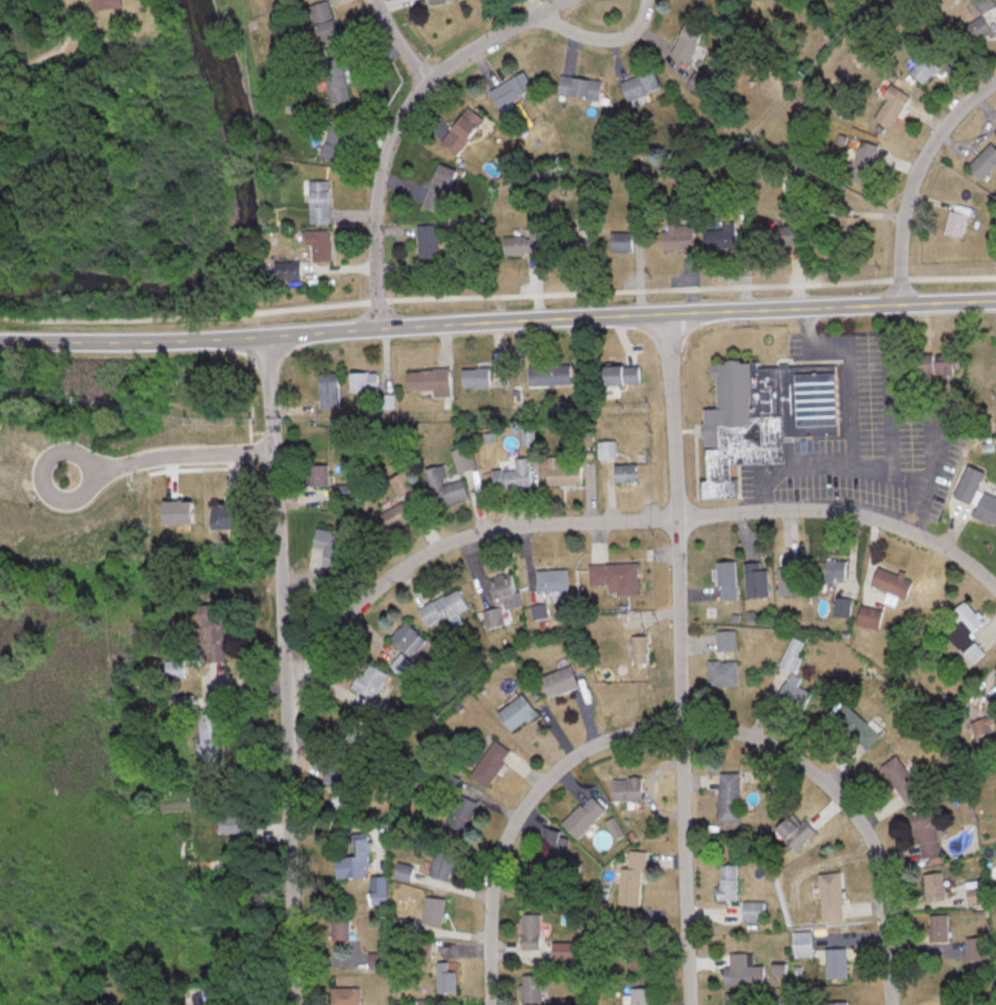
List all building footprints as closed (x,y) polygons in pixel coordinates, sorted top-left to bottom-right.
[(123,7),(122,0),(92,0),(93,10),(123,7)] [(340,40),(330,0),(328,0),(310,4),(320,45),(340,40)] [(671,55),(690,62),(702,31),(683,24),(671,55)] [(333,105),(352,100),(348,83),(350,82),(347,67),(324,73),(333,105)] [(488,91),(501,114),(514,106),(511,100),(533,88),(523,71),(488,91)] [(625,98),(660,90),(656,71),(620,79),(625,98)] [(685,87),(703,95),(710,78),(693,71),(685,87)] [(557,94),(600,100),(603,80),(560,74),(557,94)] [(484,117),(468,105),(441,141),(457,154),(484,117)] [(342,161),(346,127),(328,125),(324,158),(342,161)] [(423,207),(442,213),(457,169),(438,163),(423,207)] [(330,180),(309,181),(310,223),(331,222),(330,180)] [(736,247),(735,220),(704,221),(704,248),(736,247)] [(693,223),(663,224),(663,250),(682,249),(682,254),(694,254),(693,223)] [(418,259),(438,258),(436,224),(416,225),(418,259)] [(313,261),(332,260),(331,229),(306,229),(306,245),(313,244),(313,261)] [(610,232),(611,250),(634,249),(634,231),(610,232)] [(504,254),(541,254),(541,236),(534,236),(534,235),(503,236),(504,254)] [(275,278),(301,279),(302,261),(276,260),(275,278)] [(837,365),(840,436),(784,438),(786,463),(740,465),(741,479),(739,480),(739,498),(702,500),(702,482),(707,481),(705,438),(703,438),(702,423),(704,423),(704,409),(718,409),(716,380),(713,380),(712,364),(727,363),(727,361),(734,360),(742,361),(742,363),(758,362),(758,369),(780,368),(779,365),(789,365),(789,367),(837,365)] [(462,368),(462,387),(491,386),(491,361),(475,361),(476,368),(462,368)] [(529,365),(530,385),(573,384),(572,364),(529,365)] [(639,364),(607,365),(608,383),(640,381),(639,364)] [(350,391),(379,390),(378,371),(350,372),(350,391)] [(320,372),(320,409),(339,408),(339,372),(320,372)] [(534,443),(533,426),(521,427),(522,444),(534,443)] [(476,466),(469,445),(451,450),(458,472),(476,466)] [(584,465),(561,465),(561,456),(547,456),(548,485),(584,484),(584,465)] [(492,470),(493,487),(533,485),(531,457),(515,458),(515,468),(492,470)] [(615,464),(616,482),(639,481),(639,463),(615,464)] [(328,464),(310,465),(310,486),(328,485),(328,464)] [(427,468),(436,505),(468,497),(463,477),(449,480),(445,464),(427,468)] [(391,478),(402,502),(378,513),(385,530),(413,518),(407,504),(422,498),(414,480),(407,483),(402,473),(391,478)] [(238,527),(237,498),(223,498),(224,504),(213,505),(213,528),(238,527)] [(194,500),(164,500),(165,523),(195,522),(194,500)] [(325,548),(324,555),(343,557),(345,538),(330,537),(331,529),(315,527),(313,547),(325,548)] [(590,585),(609,585),(609,595),(641,594),(640,562),(589,564),(590,585)] [(569,568),(537,570),(538,591),(570,590),(569,568)] [(503,599),(505,609),(521,606),(514,572),(489,578),(494,602),(503,599)] [(465,611),(458,590),(418,604),(425,625),(465,611)] [(533,619),(549,617),(547,603),(531,605),(533,619)] [(221,604),(202,604),(203,661),(223,660),(221,604)] [(640,612),(624,612),(624,620),(641,619),(640,612)] [(426,640),(405,620),(389,636),(409,656),(426,640)] [(721,650),(741,650),(741,630),(721,631),(721,650)] [(649,635),(632,635),(633,663),(649,663),(649,635)] [(388,665),(403,679),(416,667),(400,652),(388,665)] [(165,661),(167,679),(184,677),(182,659),(165,661)] [(352,688),(373,699),(387,673),(365,662),(352,688)] [(546,696),(578,688),(573,666),(541,673),(546,696)] [(537,713),(523,693),(497,712),(511,732),(537,713)] [(198,714),(199,768),(221,768),(220,733),(226,732),(226,713),(194,713),(194,694),(175,694),(176,714),(198,714)] [(354,718),(338,714),(333,734),(350,737),(354,718)] [(486,787),(511,751),(494,739),(469,775),(486,787)] [(613,801),(643,801),(643,778),(613,777),(613,801)] [(331,807),(350,807),(350,780),(332,779),(331,807)] [(466,837),(476,800),(455,794),(445,832),(466,837)] [(578,838),(606,809),(590,794),(562,824),(578,838)] [(257,839),(258,823),(246,823),(246,815),(223,814),(223,832),(239,833),(239,839),(257,839)] [(807,824),(798,815),(780,832),(799,852),(821,832),(810,821),(807,824)] [(570,838),(560,835),(562,830),(542,825),(539,839),(548,842),(543,860),(562,865),(570,838)] [(337,877),(369,877),(369,835),(352,835),(352,856),(337,856),(337,877)] [(449,879),(454,853),(434,850),(430,876),(449,879)] [(648,850),(629,850),(628,868),(620,867),(619,904),(641,904),(642,868),(647,868),(648,850)] [(423,922),(443,924),(445,898),(425,896),(423,922)] [(770,920),(770,902),(748,902),(748,920),(770,920)] [(541,914),(522,913),(521,947),(540,947),(541,914)] [(350,939),(349,916),(332,917),(332,939),(350,939)] [(574,960),(574,941),(553,941),(553,960),(574,960)] [(383,966),(383,952),(368,952),(368,967),(383,966)] [(622,958),(623,969),(646,967),(645,958),(622,958)] [(436,961),(437,992),(457,991),(456,971),(448,971),(447,961),(436,961)] [(729,967),(729,986),(768,985),(767,966),(729,967)] [(520,1004),(569,1004),(569,998),(541,999),(540,974),(520,974),(520,1004)] [(360,986),(331,987),(331,1004),(360,1004),(360,986)] [(649,987),(630,988),(631,1004),(650,1004),(649,987)]
